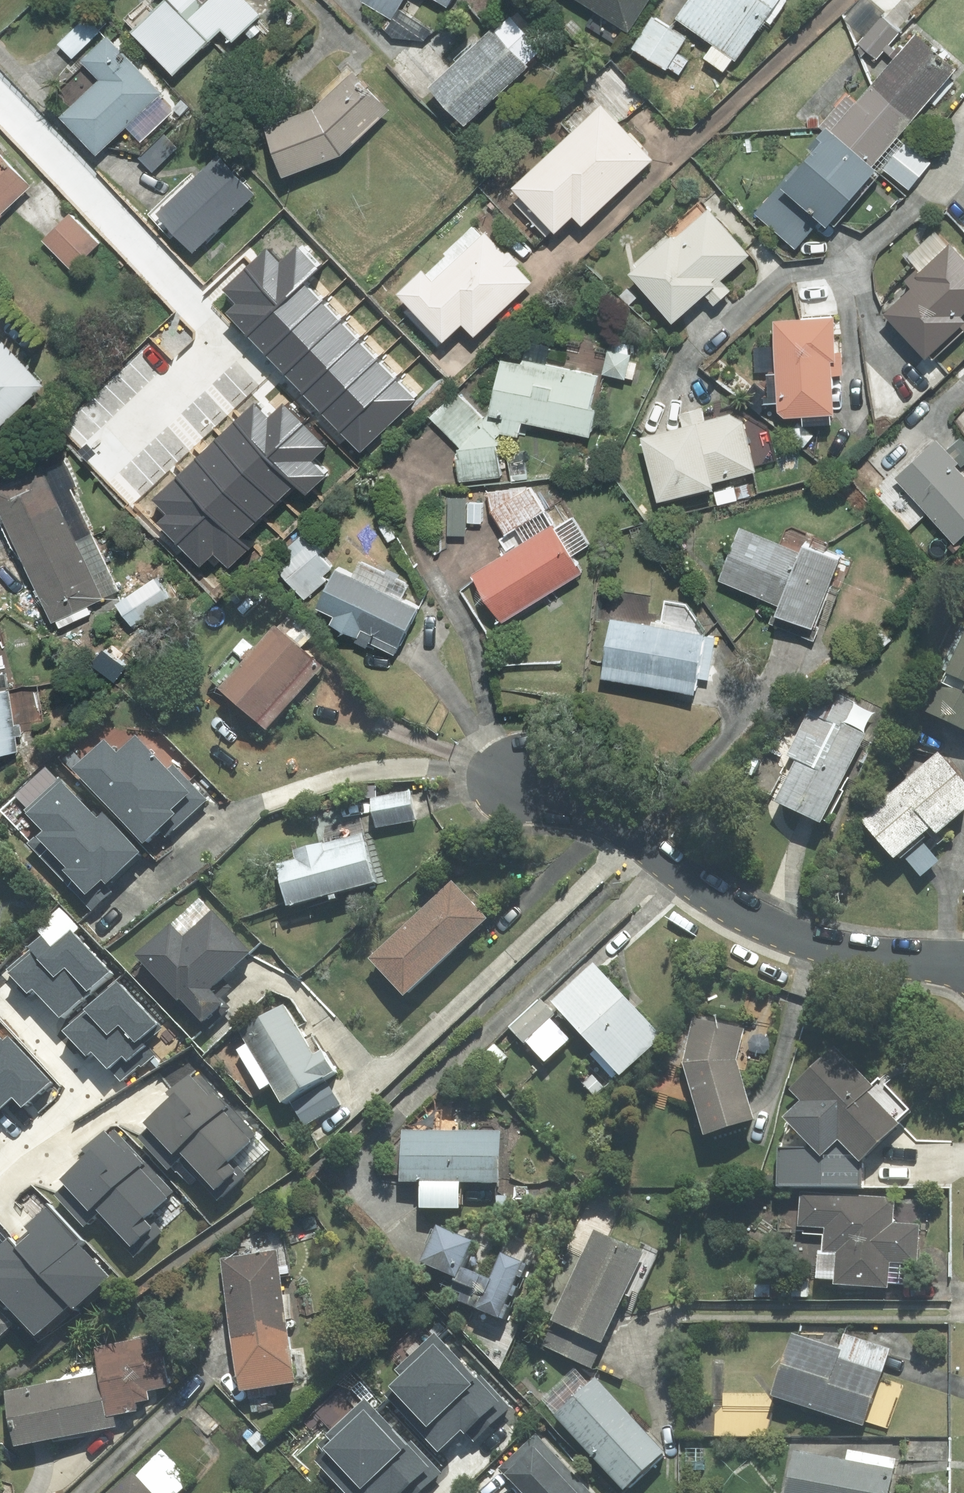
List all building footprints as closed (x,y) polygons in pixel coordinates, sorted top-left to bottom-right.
[(131,32),(172,75),(220,30),(231,42),(259,16),(243,0),(165,0),(131,32)] [(363,1),(391,18),(402,0),(364,0),(363,1)] [(627,32),(648,0),(577,0),(627,32)] [(704,58),(723,72),(732,59),(735,62),(779,0),(689,0),(676,18),(713,45),(704,58)] [(71,58),(106,24),(93,10),(57,45),(71,58)] [(888,45),(899,31),(881,16),(858,44),(876,59),(884,50),(888,45)] [(679,75),(688,60),(676,53),(685,38),(651,17),(631,49),(665,70),(666,68),(679,75)] [(523,64),(539,49),(509,18),(492,33),(489,29),(428,87),(465,125),(525,67),(523,64)] [(955,69),(916,35),(904,48),(900,44),(894,51),(888,45),(884,50),(894,60),(873,84),(912,118),(955,69)] [(98,80),(59,118),(95,156),(160,94),(106,37),(80,62),(98,80)] [(388,110),(352,72),(312,109),(265,126),(283,176),(340,155),(388,110)] [(912,118),(873,84),(831,132),(870,166),(912,118)] [(513,189),(554,232),(571,215),(582,226),(651,160),(600,106),(513,189)] [(874,170),(870,166),(831,132),(825,127),(815,138),(821,142),(780,188),(819,222),(824,227),(874,170)] [(164,134),(138,158),(152,173),(177,148),(164,134)] [(883,168),(908,189),(930,163),(904,142),(883,168)] [(29,186),(0,156),(0,213),(29,186)] [(192,252),(253,194),(217,156),(194,178),(191,174),(148,214),(169,237),(174,232),(192,252)] [(794,249),(819,222),(780,188),(756,215),(794,249)] [(714,306),(730,291),(720,280),(748,256),(707,210),(705,212),(698,205),(667,232),(672,237),(629,275),(671,322),(703,294),(714,306)] [(97,242),(70,215),(43,242),(70,269),(97,242)] [(421,271),(397,294),(442,341),(461,323),(473,336),(530,282),(515,266),(518,263),(508,252),(504,255),(485,234),(482,237),(472,226),(443,254),(445,256),(425,275),(421,271)] [(928,355),(932,359),(963,331),(963,261),(947,242),(904,281),(912,290),(884,314),(925,359),(928,355)] [(244,269),(279,305),(304,282),(317,269),(296,246),(279,262),(266,249),(244,269)] [(279,305),(244,269),(221,290),(235,305),(226,313),(247,335),(279,305)] [(322,301),(304,282),(279,305),(247,335),(265,354),(322,301)] [(322,301),(265,354),(284,373),(340,320),(322,301)] [(832,318),(773,322),(778,412),(784,417),(832,415),(830,377),(843,376),(841,352),(834,353),(832,318)] [(358,339),(340,320),(284,373),(302,393),(358,339)] [(358,339),(302,393),(321,413),(378,359),(358,339)] [(43,386),(0,341),(0,426),(43,386)] [(629,356),(608,351),(602,374),(624,379),(629,356)] [(378,359),(321,413),(340,432),(396,378),(378,359)] [(517,437),(521,423),(588,437),(594,411),(588,410),(597,377),(522,361),(520,364),(501,361),(488,415),(484,419),(495,438),(500,434),(517,437)] [(396,378),(340,432),(360,453),(416,399),(396,378)] [(484,419),(454,389),(427,416),(459,449),(456,449),(459,481),(500,476),(495,438),(484,419)] [(233,422),(267,456),(301,423),(282,404),(267,418),(253,403),(233,422)] [(711,483),(755,472),(742,423),(729,415),(704,422),(701,409),(679,415),(682,429),(641,439),(657,503),(713,489),(711,483)] [(214,440),(275,503),(294,485),(267,456),(233,422),(214,440)] [(301,423),(267,456),(294,485),(305,495),(325,476),(310,462),(325,447),(301,423)] [(195,458),(256,521),(275,503),(214,440),(195,458)] [(937,442),(896,479),(953,542),(963,532),(963,481),(953,469),(958,464),(937,442)] [(195,458),(177,476),(210,510),(238,539),(256,521),(195,458)] [(0,488),(0,512),(24,564),(91,533),(69,489),(75,487),(63,459),(0,488)] [(210,510),(177,476),(151,499),(166,515),(158,523),(176,542),(210,510)] [(544,511),(530,488),(487,493),(491,513),(505,535),(544,511)] [(447,536),(465,536),(465,499),(448,499),(447,536)] [(468,504),(467,523),(480,524),(481,505),(468,504)] [(210,510),(176,542),(199,566),(213,554),(228,569),(248,550),(238,539),(210,510)] [(501,623),(579,572),(549,526),(471,577),(501,623)] [(798,552),(739,530),(719,581),(782,606),(778,616),(813,629),(840,559),(801,544),(798,552)] [(91,533),(24,564),(51,623),(118,592),(91,533)] [(321,552),(304,533),(271,563),(304,599),(326,580),(323,577),(332,569),(318,554),(321,552)] [(315,609),(332,617),(329,625),(356,639),(354,642),(366,648),(368,642),(393,655),(416,609),(401,601),(409,585),(359,561),(351,577),(334,569),(315,609)] [(181,600),(162,572),(123,598),(141,626),(181,600)] [(695,679),(707,681),(714,639),(706,635),(685,607),(664,604),(660,628),(610,620),(601,679),(693,694),(695,679)] [(320,667),(274,627),(245,660),(233,650),(207,679),(266,730),(320,667)] [(925,711),(963,730),(963,631),(925,711)] [(16,752),(7,692),(0,693),(0,754),(16,752)] [(840,728),(807,712),(786,754),(789,756),(770,795),(827,822),(849,777),(845,775),(864,735),(842,724),(840,728)] [(73,767),(143,841),(157,828),(165,837),(205,800),(173,765),(167,770),(134,735),(116,753),(103,739),(73,767)] [(938,751),(860,817),(893,856),(899,851),(917,836),(930,825),(936,833),(963,809),(963,782),(938,751)] [(60,779),(24,812),(41,830),(28,843),(91,911),(112,892),(103,883),(137,852),(102,814),(97,818),(60,779)] [(410,790),(370,798),(376,827),(416,819),(410,790)] [(296,859),(277,864),(288,905),(384,879),(371,829),(293,850),(296,859)] [(899,851),(920,875),(937,860),(917,836),(899,851)] [(403,993),(484,917),(451,882),(370,958),(403,993)] [(221,977),(249,951),(212,911),(183,938),(169,924),(136,954),(178,1000),(180,997),(201,1020),(212,1010),(217,1016),(228,1007),(220,998),(231,987),(221,977)] [(59,1017),(110,971),(63,919),(8,969),(28,991),(33,987),(59,1017)] [(616,1071),(619,1075),(661,1036),(597,968),(556,1006),(595,1049),(590,1054),(611,1076),(616,1071)] [(158,1029),(116,982),(62,1030),(86,1056),(92,1051),(120,1082),(150,1055),(141,1044),(158,1029)] [(522,1042),(554,1014),(541,999),(509,1028),(522,1042)] [(271,1082),(283,1102),(335,1072),(321,1048),(313,1052),(284,1002),(239,1028),(248,1043),(239,1049),(262,1087),(271,1082)] [(569,1038),(551,1019),(526,1042),(544,1062),(569,1038)] [(705,1133),(753,1118),(735,1059),(742,1030),(693,1019),(683,1062),(705,1133)] [(0,1039),(0,1106),(11,1096),(20,1106),(47,1081),(7,1038),(3,1041),(0,1039)] [(789,1089),(800,1101),(784,1117),(813,1147),(821,1154),(837,1138),(859,1161),(898,1123),(896,1121),(908,1110),(878,1079),(871,1086),(833,1047),(789,1089)] [(235,1159),(260,1137),(197,1066),(169,1091),(173,1095),(144,1121),(149,1127),(141,1134),(172,1168),(178,1162),(216,1204),(249,1175),(235,1159)] [(326,1081),(291,1102),(304,1125),(339,1104),(326,1081)] [(148,1216),(174,1193),(114,1129),(107,1135),(104,1131),(84,1149),(88,1153),(60,1179),(65,1184),(55,1194),(86,1226),(96,1217),(134,1258),(163,1232),(148,1216)] [(499,1132),(401,1129),(400,1179),(497,1182),(499,1132)] [(860,1186),(859,1161),(837,1138),(821,1154),(813,1147),(777,1147),(776,1185),(860,1186)] [(804,1226),(803,1233),(823,1234),(822,1251),(818,1251),(816,1277),(834,1278),(833,1285),(888,1288),(889,1262),(917,1264),(919,1223),(893,1222),(895,1198),(800,1192),(798,1226),(804,1226)] [(108,1277),(46,1207),(24,1226),(32,1234),(17,1247),(68,1304),(72,1308),(108,1277)] [(436,1224),(420,1260),(456,1276),(448,1296),(498,1317),(521,1263),(501,1254),(490,1278),(461,1266),(473,1240),(436,1224)] [(541,1343),(591,1365),(626,1287),(639,1293),(656,1256),(594,1228),(541,1343)] [(68,1304),(17,1247),(8,1238),(0,1245),(0,1296),(34,1335),(68,1304)] [(275,1251),(222,1259),(240,1388),(294,1380),(275,1251)] [(9,1324),(0,1314),(0,1332),(9,1324)] [(476,1380),(434,1334),(396,1368),(401,1374),(382,1392),(437,1452),(461,1430),(472,1443),(511,1408),(481,1375),(476,1380)] [(772,1394),(862,1425),(864,1421),(888,1429),(903,1385),(877,1377),(887,1349),(844,1335),(839,1350),(792,1334),(772,1394)] [(147,1400),(146,1391),(168,1387),(162,1351),(144,1355),(141,1341),(96,1349),(101,1376),(6,1393),(15,1443),(115,1426),(113,1415),(136,1410),(135,1402),(147,1400)] [(663,1451),(594,1376),(554,1413),(623,1488),(663,1451)] [(364,1399),(315,1443),(323,1452),(315,1460),(346,1492),(417,1492),(439,1472),(410,1441),(406,1445),(364,1399)] [(535,1434),(499,1467),(524,1492),(589,1492),(535,1434)] [(794,1451),(785,1492),(889,1492),(896,1459),(848,1450),(846,1461),(794,1451)] [(163,1453),(136,1477),(132,1473),(109,1492),(178,1492),(190,1483),(163,1453)]
